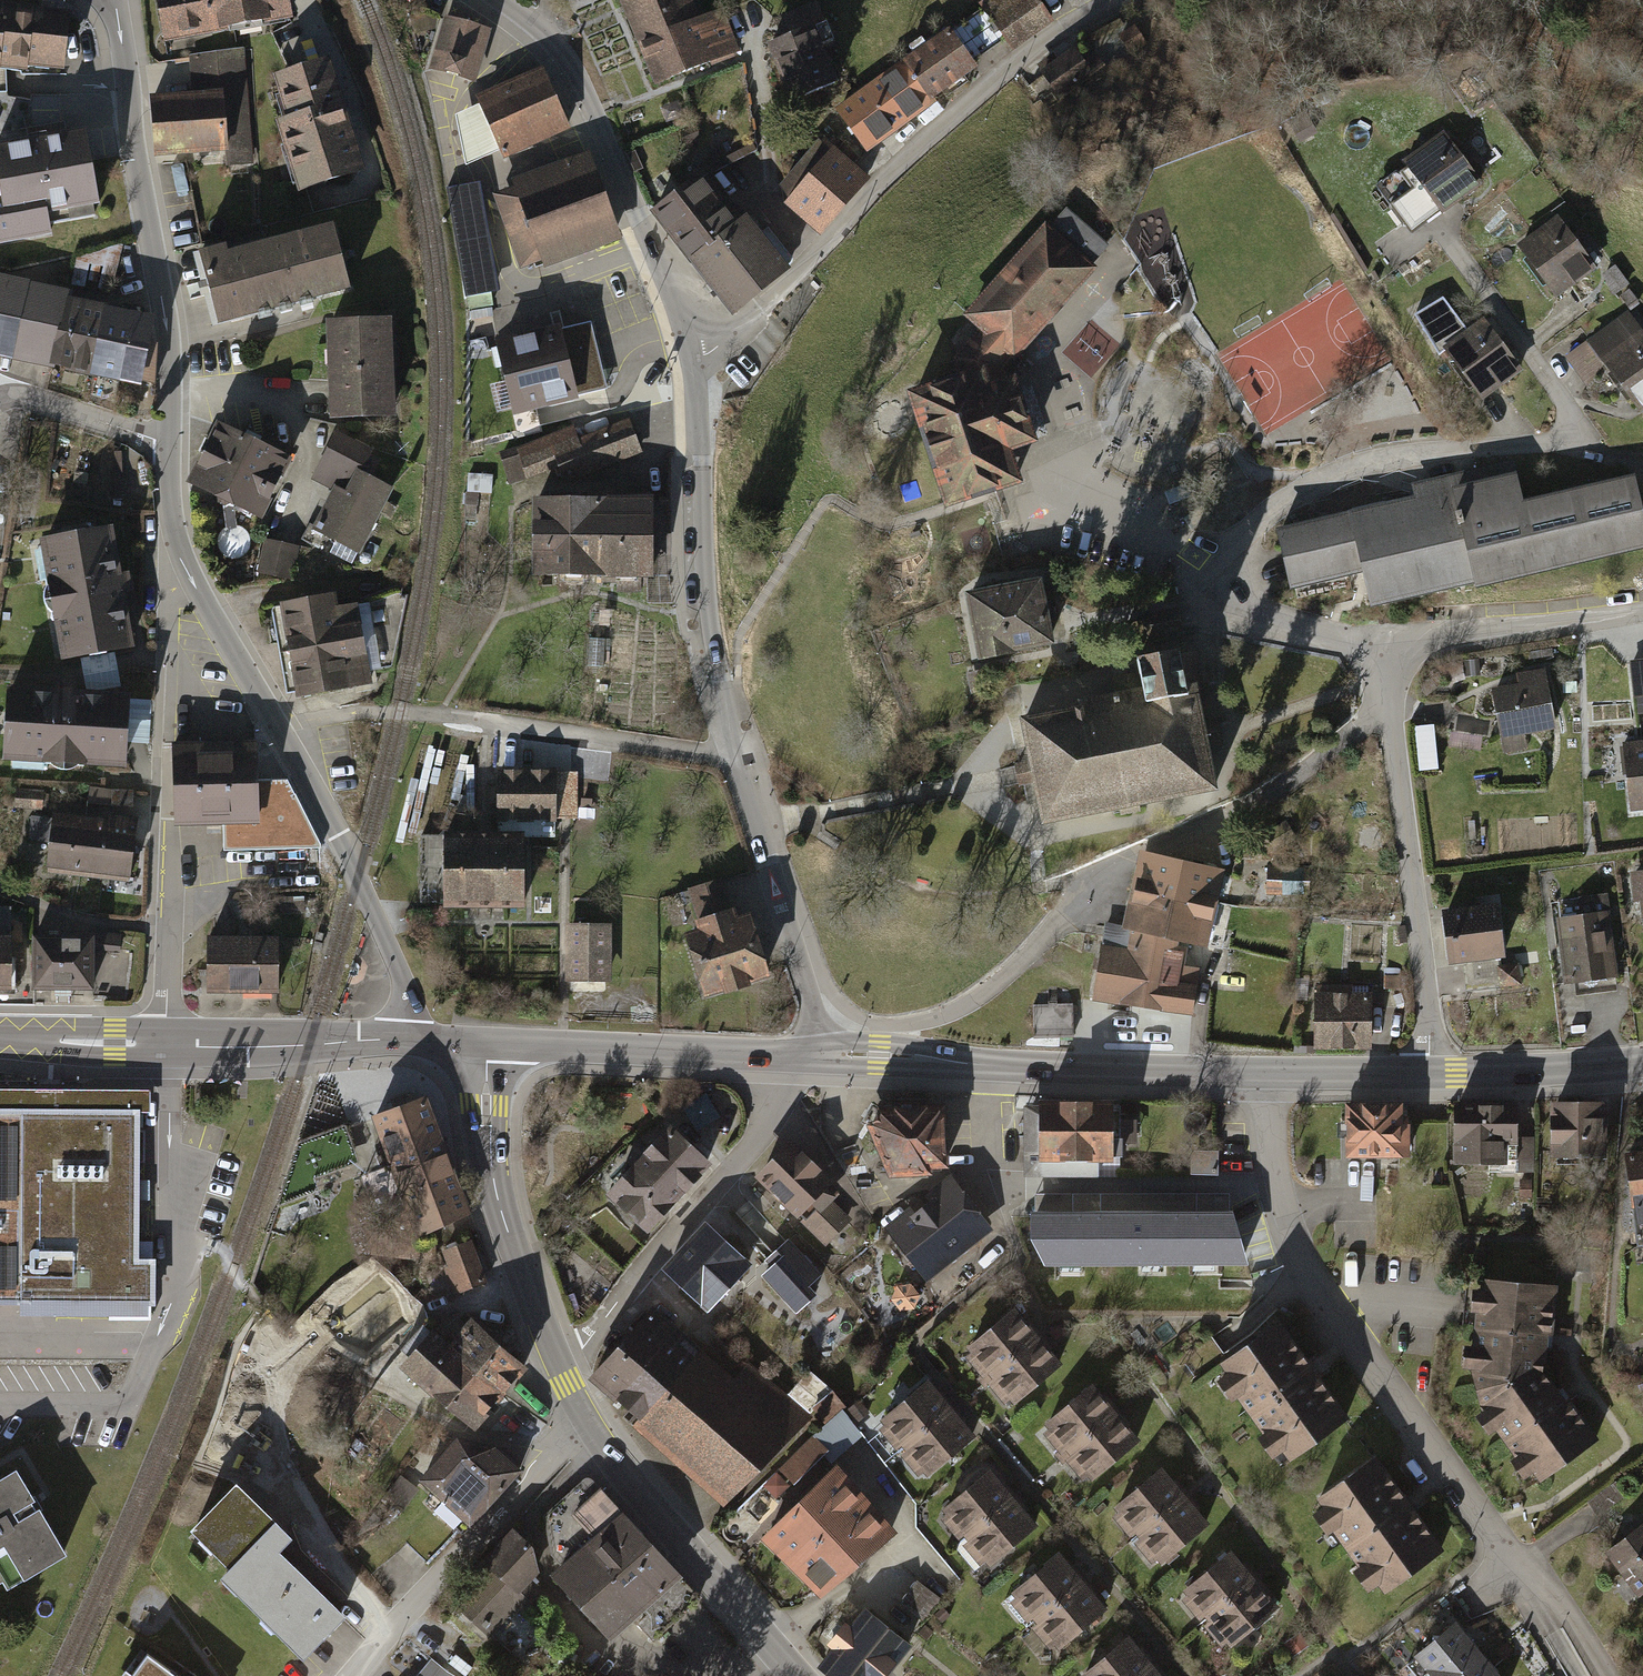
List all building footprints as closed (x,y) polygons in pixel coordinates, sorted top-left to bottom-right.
[(294,0),(159,0),(166,38),(296,12),(294,0)] [(702,20),(694,0),(619,0),(639,46),(702,20)] [(981,6),(1012,48),(1053,19),(1039,0),(990,0),(981,6)] [(8,2),(0,66),(28,69),(28,64),(65,68),(72,9),(8,2)] [(646,63),(731,28),(723,11),(702,20),(639,46),(646,63)] [(492,32),(445,17),(429,71),(476,85),(492,32)] [(741,52),(731,28),(646,63),(657,88),(741,52)] [(949,31),(837,113),(865,150),(977,69),(949,31)] [(823,33),(777,52),(800,106),(846,87),(823,33)] [(1078,53),(1041,78),(1059,103),(1096,78),(1078,53)] [(196,97),(156,101),(161,160),(228,153),(229,171),(257,169),(247,55),(192,60),(196,97)] [(363,177),(331,68),(277,84),(289,122),(279,125),(300,195),(363,177)] [(544,68),(476,99),(480,107),(500,152),(504,161),(572,131),(544,68)] [(475,164),(500,152),(480,107),(461,116),(456,118),(466,168),(475,164)] [(0,148),(0,249),(51,240),(49,228),(95,219),(93,211),(100,210),(86,133),(0,148)] [(1444,133),(1402,164),(1404,167),(1375,188),(1412,237),(1441,216),(1442,218),(1484,186),(1444,133)] [(820,229),(863,181),(823,146),(780,194),(820,229)] [(624,242),(591,153),(512,182),(515,189),(494,197),(521,272),(543,264),(545,271),(624,242)] [(732,314),(787,271),(746,217),(739,223),(703,176),(654,214),(732,314)] [(482,187),(449,193),(468,302),(502,296),(482,187)] [(957,359),(964,379),(980,374),(977,364),(997,340),(1015,355),(1089,269),(1086,265),(1103,246),(1067,213),(1049,232),(1046,230),(969,315),(983,328),(957,359)] [(1594,269),(1553,216),(1512,247),(1552,301),(1594,269)] [(228,244),(197,253),(219,330),(354,291),(334,223),(232,253),(228,244)] [(0,282),(0,356),(17,360),(33,289),(0,282)] [(73,299),(33,289),(17,360),(58,369),(73,299)] [(73,299),(58,369),(97,378),(111,315),(112,307),(73,299)] [(1415,318),(1440,357),(1444,354),(1442,351),(1465,333),(1444,300),(1415,318)] [(134,386),(148,323),(111,315),(97,378),(134,386)] [(1524,373),(1484,319),(1465,333),(1442,351),(1444,354),(1482,405),(1524,373)] [(1630,319),(1590,350),(1642,419),(1642,336),(1630,319)] [(386,321),(332,323),(335,416),(390,414),(386,321)] [(562,328),(496,344),(515,420),(580,404),(579,398),(609,391),(592,323),(563,331),(562,328)] [(964,379),(913,396),(948,502),(1015,480),(1005,448),(1030,439),(1012,382),(986,391),(980,374),(964,379)] [(574,426),(516,449),(515,447),(499,452),(509,486),(528,480),(528,481),(558,469),(565,485),(643,454),(630,420),(579,440),(574,426)] [(263,524),(294,463),(220,426),(189,486),(263,524)] [(375,456),(339,436),(314,482),(334,493),(316,526),(361,551),(394,491),(364,475),(375,456)] [(122,454),(56,452),(54,501),(121,504),(122,454)] [(1475,581),(1476,586),(1642,547),(1642,500),(1636,472),(1524,498),(1514,458),(1450,473),(1475,581)] [(1475,581),(1450,473),(1411,482),(1414,494),(1276,526),(1290,587),(1362,570),(1370,606),(1475,581)] [(536,538),(657,536),(656,497),(536,499),(536,538)] [(108,530),(45,542),(65,655),(128,643),(108,530)] [(658,575),(657,536),(536,538),(537,577),(658,575)] [(300,551),(267,543),(260,572),(293,580),(300,551)] [(1039,578),(966,593),(979,659),(1052,645),(1039,578)] [(338,598),(284,607),(299,695),(369,683),(356,605),(340,608),(338,598)] [(1148,698),(1021,726),(1045,833),(1220,795),(1189,658),(1142,668),(1148,698)] [(1634,666),(1640,717),(1642,717),(1642,665),(1634,666)] [(1519,685),(1496,689),(1508,755),(1533,750),(1530,734),(1557,728),(1546,668),(1517,674),(1519,685)] [(126,701),(9,693),(5,754),(122,762),(126,701)] [(132,700),(128,741),(149,743),(154,703),(132,700)] [(1626,747),(1635,813),(1642,812),(1642,744),(1626,747)] [(257,745),(172,747),(175,832),(223,830),(259,829),(258,782),(257,745)] [(553,773),(497,775),(498,827),(555,825),(553,773)] [(287,781),(258,782),(259,829),(223,830),(224,854),(320,851),(320,847),(287,781)] [(108,818),(52,811),(46,866),(48,866),(47,871),(128,881),(129,876),(130,876),(137,816),(109,813),(108,818)] [(524,839),(447,838),(447,901),(523,902),(524,839)] [(1137,858),(1130,887),(1216,907),(1225,869),(1149,852),(1139,849),(1137,858)] [(1310,866),(1267,865),(1266,894),(1309,896),(1310,866)] [(1634,876),(1641,927),(1642,927),(1642,874),(1634,876)] [(702,931),(688,935),(708,999),(773,979),(753,914),(736,919),(723,879),(689,890),(702,931)] [(1207,946),(1216,907),(1130,887),(1121,927),(1156,935),(1178,940),(1207,946)] [(1585,917),(1559,921),(1569,988),(1622,980),(1612,914),(1607,914),(1605,897),(1583,900),(1585,917)] [(1498,904),(1443,912),(1451,965),(1506,956),(1498,904)] [(11,905),(0,905),(0,991),(12,991),(12,936),(11,936),(11,905)] [(610,922),(564,922),(564,981),(610,981),(610,922)] [(1096,969),(1147,978),(1156,935),(1121,927),(1104,923),(1096,969)] [(97,935),(37,936),(37,990),(97,989),(124,993),(129,949),(98,944),(97,935)] [(1178,940),(1156,935),(1147,978),(1197,986),(1200,968),(1184,965),(1187,947),(1177,945),(1178,940)] [(279,937),(207,936),(207,994),(279,994),(279,937)] [(1091,999),(1142,1007),(1147,978),(1096,969),(1091,999)] [(1197,986),(1147,978),(1142,1007),(1192,1015),(1197,986)] [(1372,992),(1314,992),(1314,1049),(1372,1049),(1372,992)] [(1075,1002),(1036,1002),(1037,1034),(1075,1033),(1075,1002)] [(149,1090),(0,1090),(0,1108),(143,1108),(143,1112),(149,1112),(149,1090)] [(477,1221),(435,1105),(380,1125),(423,1241),(477,1221)] [(1116,1106),(1040,1105),(1039,1161),(1115,1163),(1116,1106)] [(1406,1106),(1351,1107),(1352,1154),(1407,1154),(1406,1106)] [(1524,1106),(1459,1106),(1459,1167),(1524,1167),(1524,1106)] [(1612,1107),(1556,1108),(1556,1170),(1613,1169),(1612,1107)] [(158,1302),(158,1258),(143,1258),(143,1112),(143,1108),(0,1108),(0,1302),(158,1302)] [(938,1116),(881,1118),(874,1131),(895,1180),(928,1178),(928,1169),(941,1169),(938,1116)] [(674,1194),(703,1162),(669,1132),(640,1164),(674,1194)] [(789,1144),(759,1176),(826,1240),(845,1220),(829,1205),(841,1193),(789,1144)] [(1219,1149),(1191,1149),(1190,1173),(1218,1173),(1219,1149)] [(1630,1156),(1636,1204),(1642,1204),(1642,1154),(1630,1156)] [(644,1227),(674,1194),(640,1164),(610,1196),(644,1227)] [(956,1183),(890,1231),(929,1283),(995,1235),(956,1183)] [(1035,1193),(1034,1216),(1229,1215),(1229,1193),(1035,1193)] [(1229,1215),(1034,1216),(1035,1238),(1040,1238),(1047,1260),(1242,1259),(1229,1215)] [(747,1264),(706,1229),(670,1271),(711,1306),(747,1264)] [(817,1275),(786,1240),(764,1259),(795,1294),(817,1275)] [(488,1287),(472,1246),(442,1257),(457,1298),(488,1287)] [(896,1285),(890,1299),(900,1311),(914,1308),(919,1295),(910,1283),(896,1285)] [(1482,1284),(1475,1396),(1546,1373),(1551,1288),(1482,1284)] [(412,1311),(388,1289),(366,1312),(390,1335),(412,1311)] [(613,1403),(677,1330),(652,1309),(588,1382),(613,1403)] [(990,1385),(1044,1339),(1021,1311),(966,1357),(990,1385)] [(472,1423),(521,1367),(475,1326),(456,1347),(430,1324),(399,1359),(472,1423)] [(637,1424),(701,1351),(677,1330),(613,1403),(637,1424)] [(1359,1425),(1292,1331),(1231,1374),(1298,1468),(1359,1425)] [(1014,1413),(1068,1367),(1044,1339),(990,1385),(1014,1413)] [(701,1351),(637,1424),(631,1431),(724,1512),(808,1416),(748,1364),(734,1380),(701,1351)] [(1597,1441),(1546,1373),(1475,1396),(1541,1483),(1597,1441)] [(957,1413),(933,1384),(883,1426),(906,1455),(957,1413)] [(1120,1417),(1096,1388),(1044,1429),(1068,1459),(1120,1417)] [(980,1442),(957,1413),(906,1455),(930,1483),(980,1442)] [(1143,1446),(1120,1417),(1068,1459),(1092,1488),(1143,1446)] [(472,1516),(515,1468),(489,1446),(459,1441),(428,1476),(472,1516)] [(1447,1552),(1385,1462),(1321,1506),(1383,1596),(1447,1552)] [(759,1539),(790,1572),(865,1502),(834,1469),(759,1539)] [(1190,1499),(1167,1470),(1115,1511),(1139,1540),(1190,1499)] [(0,1481),(0,1576),(5,1584),(61,1551),(14,1473),(0,1481)] [(1018,1502),(994,1473),(943,1516),(968,1544),(1018,1502)] [(618,1642),(689,1576),(604,1485),(573,1513),(595,1537),(555,1574),(618,1642)] [(307,1647),(339,1614),(278,1556),(292,1541),(236,1488),(200,1527),(238,1562),(228,1573),(307,1647)] [(1213,1528),(1190,1499),(1139,1540),(1162,1569),(1213,1528)] [(897,1535),(865,1502),(790,1572),(822,1605),(897,1535)] [(1042,1530),(1018,1502),(968,1544),(992,1573),(1042,1530)] [(544,1580),(521,1529),(454,1605),(497,1640),(544,1580)] [(1610,1558),(1642,1600),(1642,1599),(1642,1532),(1610,1558)] [(1259,1582),(1235,1554),(1184,1598),(1209,1626),(1259,1582)] [(1089,1585),(1066,1557),(1011,1602),(1034,1630),(1089,1585)] [(1283,1611),(1259,1582),(1209,1626),(1233,1654),(1283,1611)] [(1113,1614),(1089,1585),(1034,1630),(1058,1659),(1113,1614)] [(908,1645),(867,1612),(823,1667),(834,1675),(883,1675),(908,1645)] [(1465,1628),(1415,1669),(1421,1675),(1473,1675),(1492,1661),(1465,1628)] [(1133,1638),(1086,1675),(1145,1675),(1157,1667),(1133,1638)] [(121,1675),(173,1675),(147,1657),(134,1675),(125,1670),(121,1675)] [(1492,1661),(1473,1675),(1504,1675),(1492,1661)] [(1157,1667),(1145,1675),(1164,1675),(1157,1667)]
